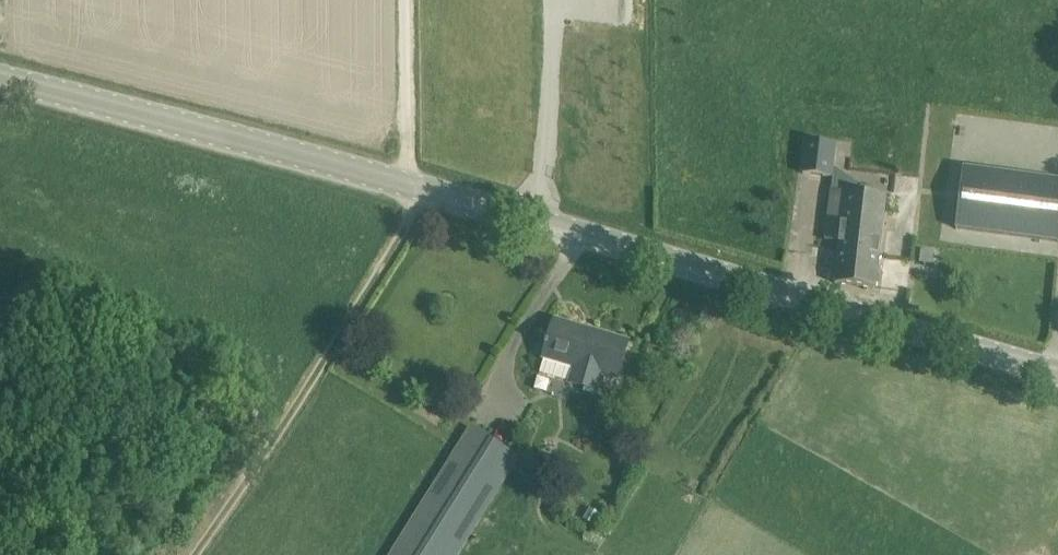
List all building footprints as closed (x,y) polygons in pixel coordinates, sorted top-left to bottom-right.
[(832,177),(833,167),(836,144),(807,141),(804,174),(832,178),(832,177)] [(956,228),(1057,242),(1057,180),(964,169),(956,228)] [(876,288),(886,196),(846,192),(836,284),(876,288)] [(935,253),(922,252),(920,263),(933,264),(935,253)] [(585,334),(553,325),(548,341),(547,341),(546,344),(547,344),(543,358),(545,358),(540,374),(597,392),(602,376),(618,381),(628,347),(613,342),(614,337),(587,329),(585,334)] [(471,427),(390,554),(460,554),(521,458),(471,427)]
